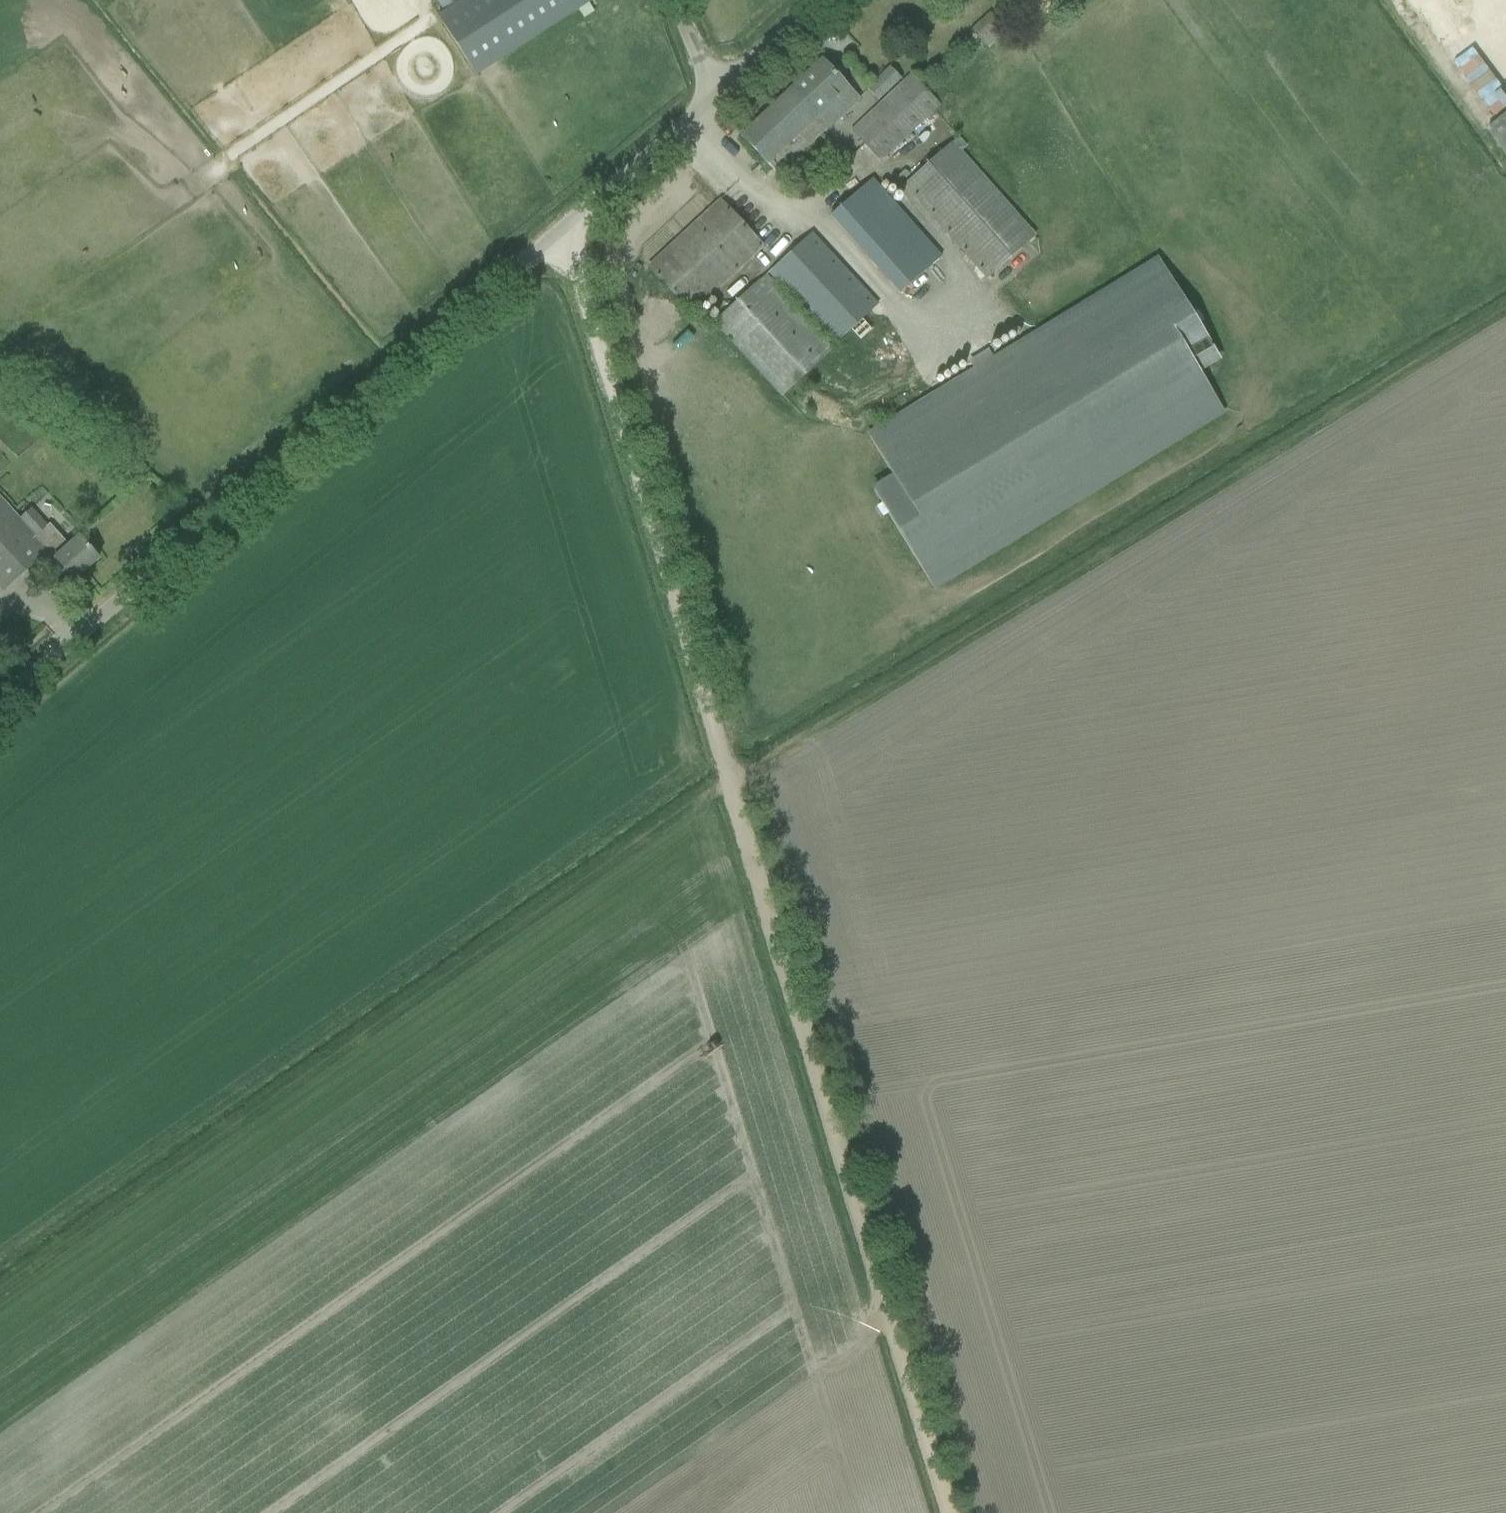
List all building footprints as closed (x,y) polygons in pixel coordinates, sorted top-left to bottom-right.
[(443,13),(437,17),(475,75),(589,1),(588,0),(434,0),(443,13)] [(971,31),(989,50),(1008,32),(990,13),(971,31)] [(742,136),(777,174),(828,125),(818,115),(847,88),(821,61),(742,136)] [(889,68),(865,90),(877,102),(900,80),(889,68)] [(910,73),(849,130),(879,162),(940,105),(910,73)] [(1505,154),(1505,116),(1488,129),(1505,154)] [(958,136),(902,185),(985,279),(1035,235),(961,151),(966,146),(958,136)] [(872,178),(830,216),(898,294),(941,255),(872,178)] [(648,267),(690,313),(762,247),(720,201),(648,267)] [(811,235),(768,273),(835,344),(877,306),(811,235)] [(1159,260),(868,437),(893,478),(873,490),(932,587),(1222,410),(1197,369),(1218,357),(1159,260)] [(765,276),(714,323),(782,396),(832,349),(765,276)] [(3,591),(44,554),(51,562),(54,559),(74,581),(98,559),(78,536),(68,545),(49,524),(35,537),(0,498),(0,588),(3,591)]
